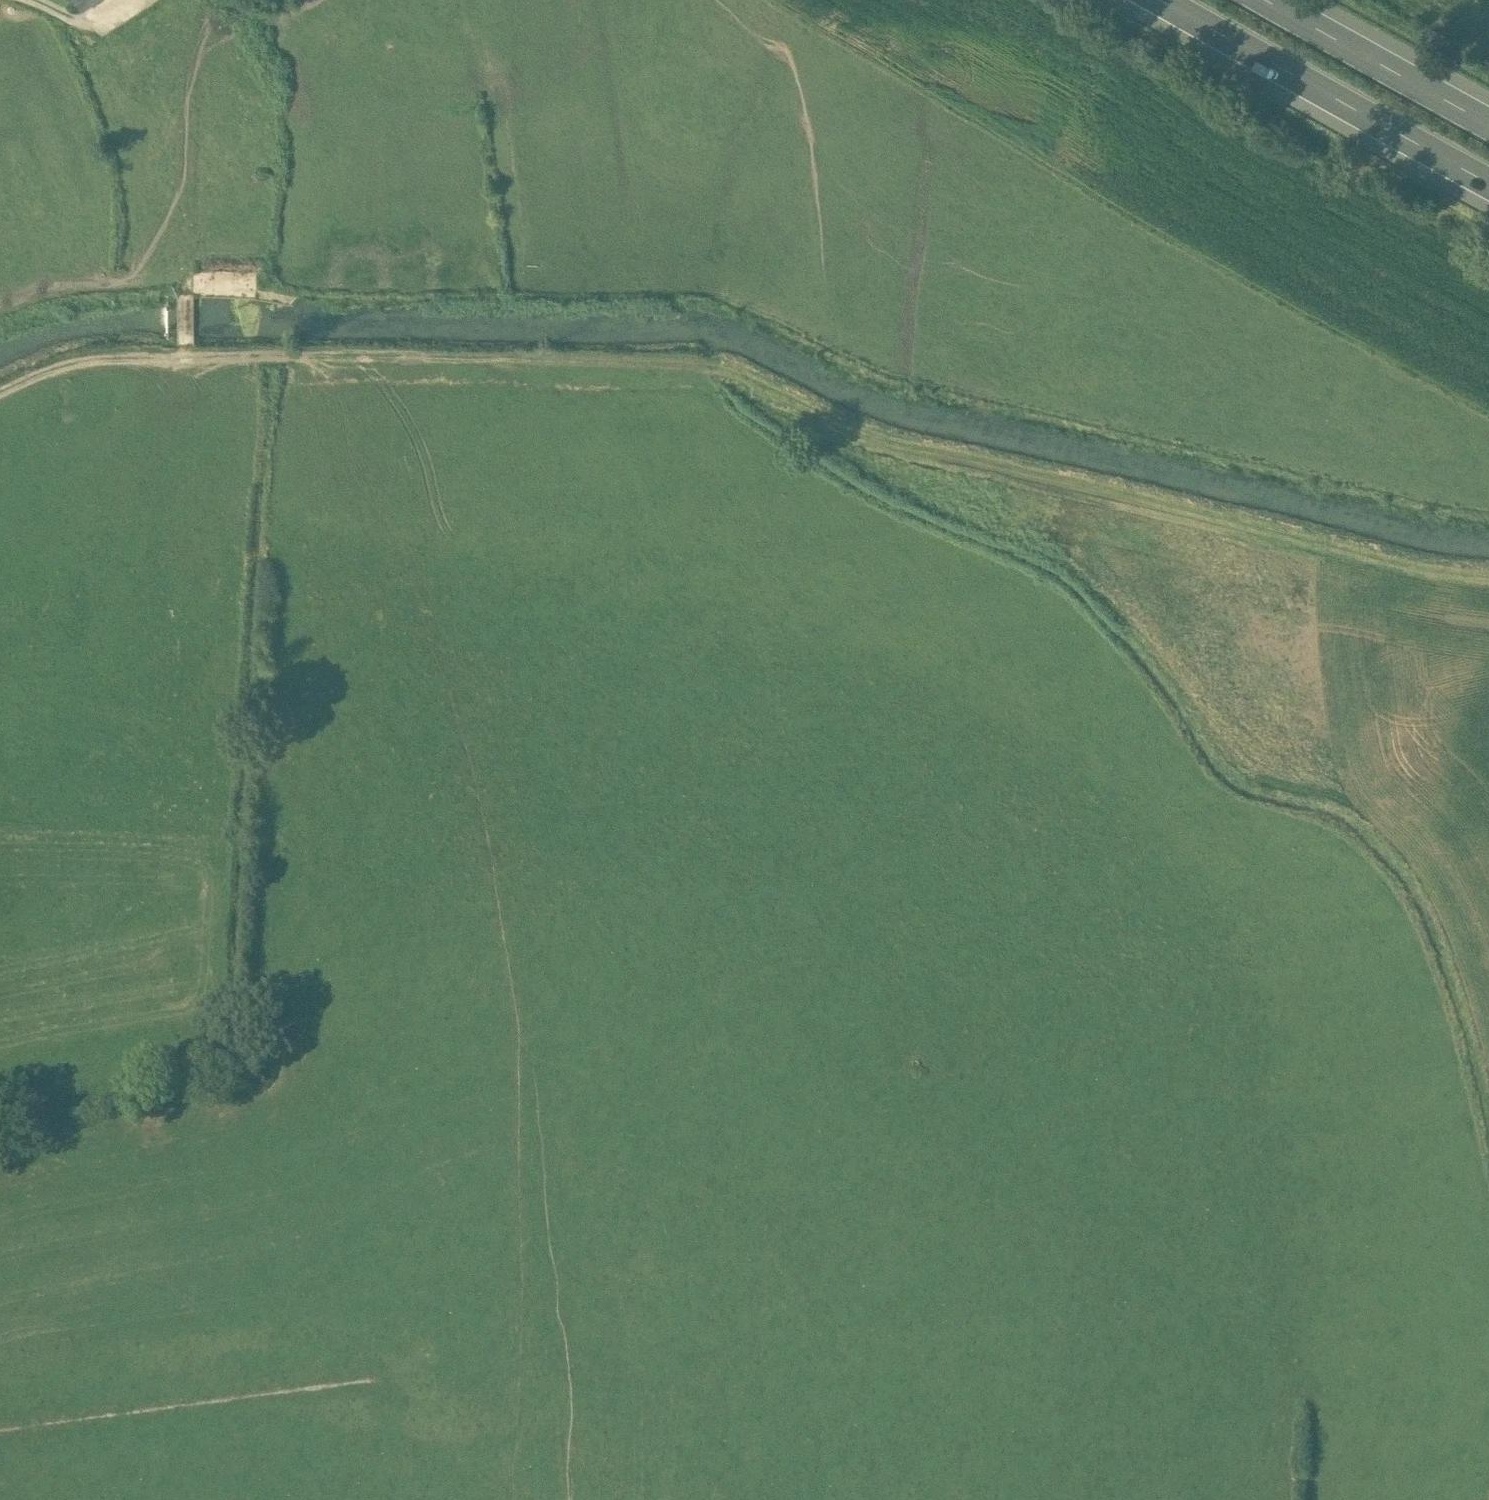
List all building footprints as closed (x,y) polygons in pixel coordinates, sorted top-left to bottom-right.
[(81,15),(103,0),(72,0),(81,15)]
